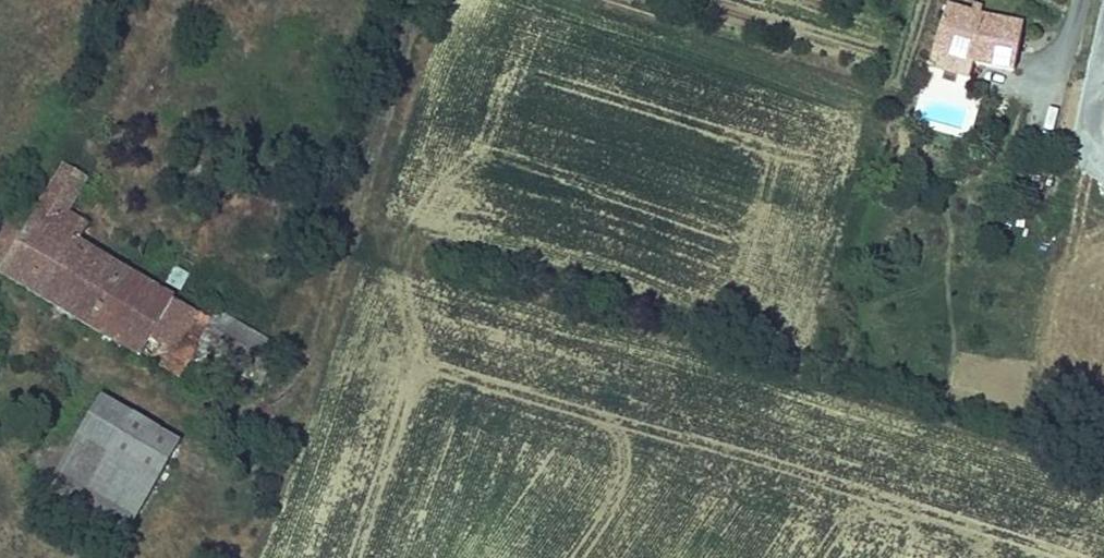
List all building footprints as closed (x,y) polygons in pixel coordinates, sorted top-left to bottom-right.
[(964,12),(949,57),(989,69),(1028,81),(1042,36),(964,12)] [(989,69),(949,57),(944,73),(985,85),(989,69)] [(146,351),(177,296),(86,245),(98,225),(69,209),(89,173),(62,158),(35,206),(18,197),(0,228),(0,269),(146,351)] [(193,355),(214,317),(193,305),(177,296),(146,351),(183,372),(193,355)] [(193,305),(214,317),(193,355),(216,367),(221,358),(262,380),(273,360),(262,354),(271,338),(197,297),(193,305)] [(103,392),(40,498),(117,543),(180,438),(103,392)]
